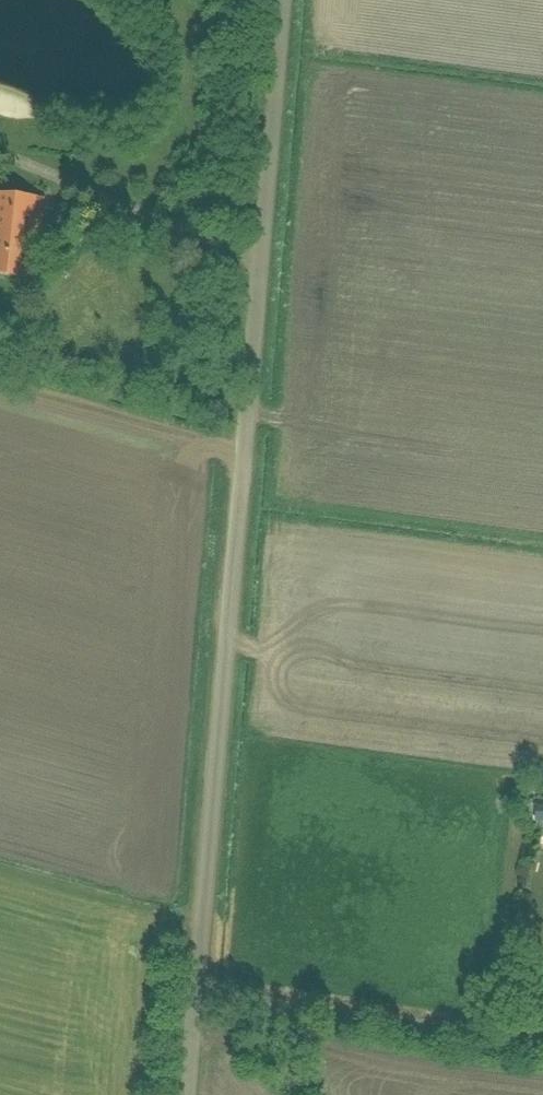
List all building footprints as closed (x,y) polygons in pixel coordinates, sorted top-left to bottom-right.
[(45,200),(0,195),(0,276),(36,280),(45,200)]
